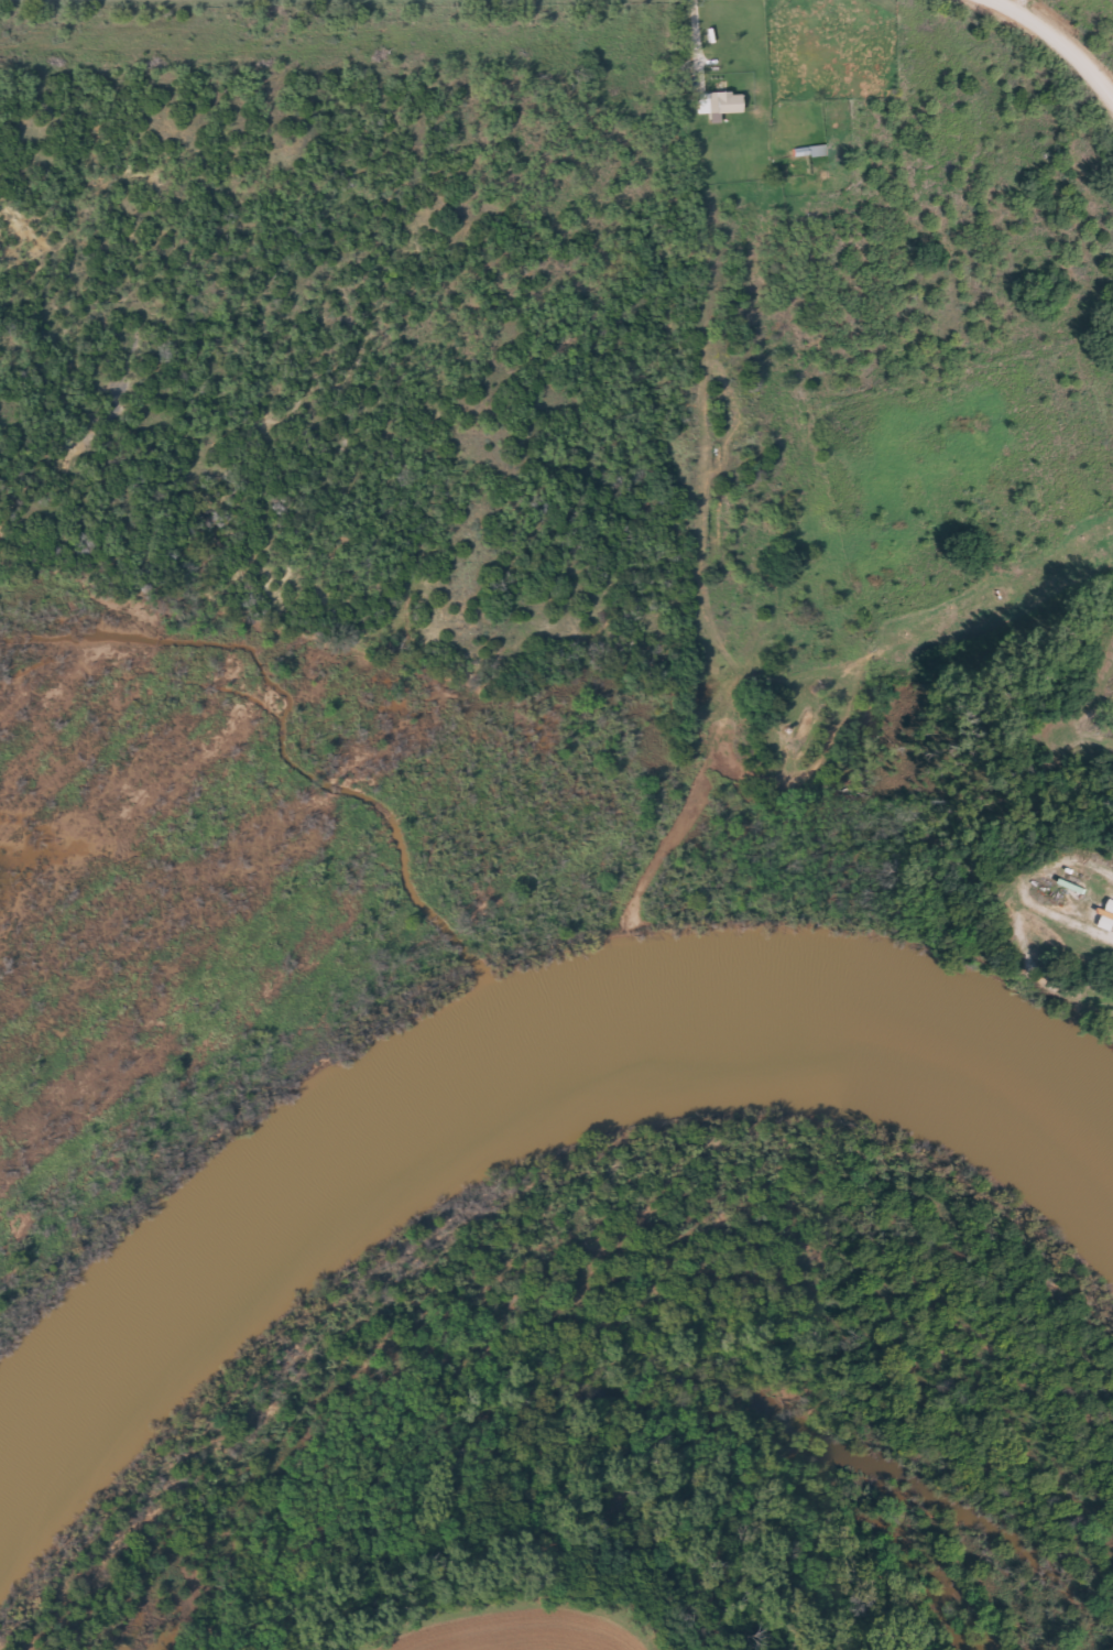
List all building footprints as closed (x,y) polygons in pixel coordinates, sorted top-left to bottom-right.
[(695,93),(695,114),(737,114),(737,93),(695,93)] [(821,155),(821,147),(795,147),(795,155),(821,155)]
